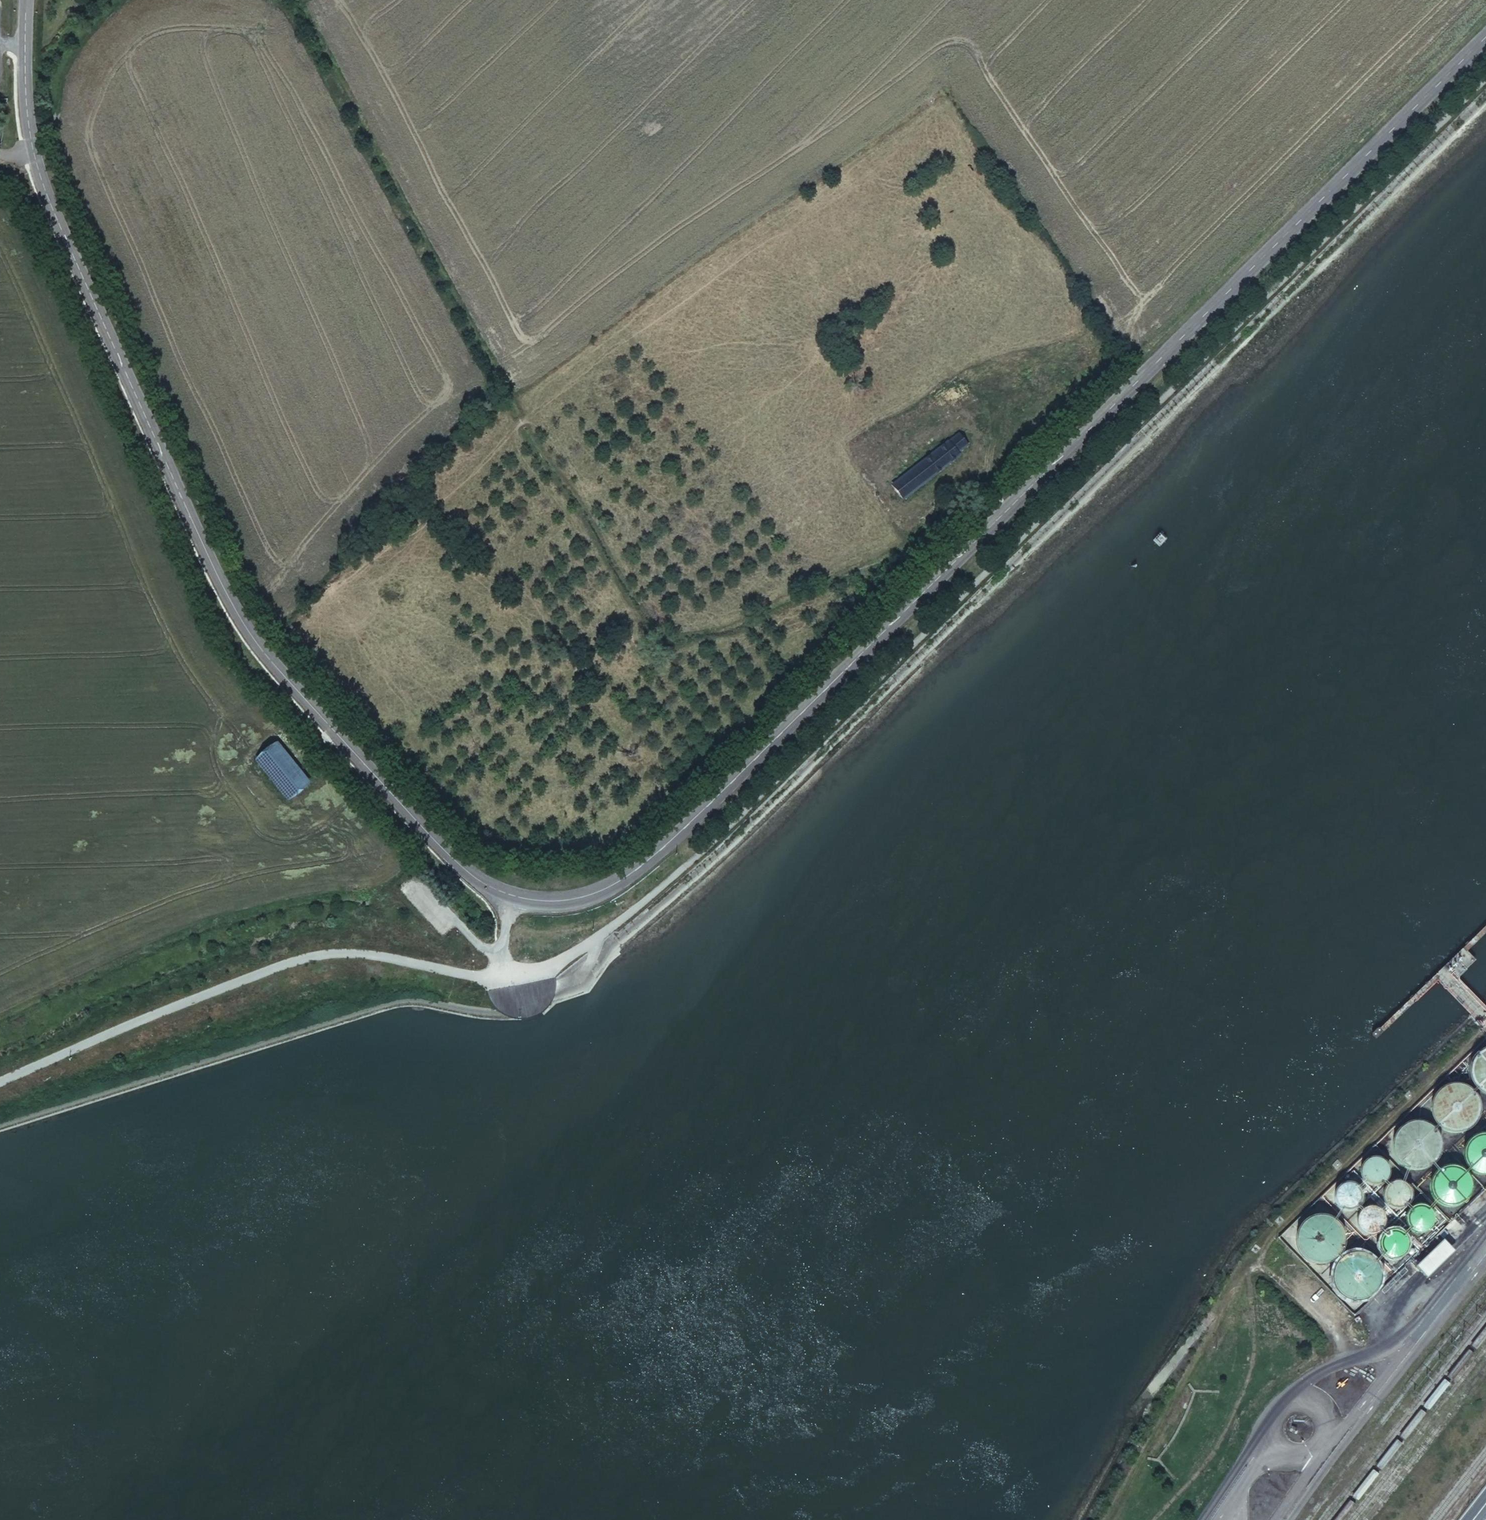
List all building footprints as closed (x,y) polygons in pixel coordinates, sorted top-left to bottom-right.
[(942,445),(889,491),(900,504),(911,494),(915,497),(923,490),(920,487),(956,456),(955,454),(963,446),(956,437),(944,447),(942,445)] [(272,748),(256,762),(289,798),(303,784),(272,748)] [(1476,1055),(1475,1057),(1474,1058),(1471,1060),(1470,1062),(1468,1065),(1467,1069),(1466,1071),(1466,1074),(1467,1081),(1468,1084),(1469,1086),(1471,1090),(1476,1094),(1478,1096),(1482,1097),(1485,1099),(1485,1052),(1483,1053),(1476,1055)] [(1440,1090),(1435,1093),(1432,1094),(1429,1099),(1428,1102),(1427,1105),(1427,1107),(1426,1111),(1427,1115),(1428,1117),(1428,1120),(1429,1123),(1432,1127),(1437,1131),(1440,1132),(1443,1134),(1447,1135),(1450,1135),(1458,1133),(1462,1132),(1468,1127),(1470,1125),(1472,1121),(1473,1117),(1474,1113),(1473,1108),(1473,1104),(1472,1101),(1469,1096),(1466,1093),(1462,1091),(1458,1089),(1451,1088),(1444,1088),(1440,1090)] [(1403,1126),(1398,1129),(1395,1132),(1392,1137),(1390,1141),(1389,1148),(1390,1153),(1391,1156),(1392,1160),(1396,1165),(1399,1168),(1403,1170),(1407,1172),(1414,1172),(1418,1171),(1422,1171),(1425,1169),(1429,1166),(1431,1164),(1433,1160),(1435,1156),(1436,1153),(1437,1148),(1437,1144),(1435,1140),(1434,1137),(1432,1133),(1428,1130),(1424,1127),(1421,1126),(1412,1124),(1408,1124),(1403,1126)] [(1467,1142),(1465,1143),(1464,1145),(1463,1148),(1462,1151),(1461,1154),(1461,1160),(1462,1164),(1464,1166),(1467,1169),(1469,1171),(1472,1173),(1476,1174),(1479,1175),(1482,1175),(1485,1175),(1485,1135),(1484,1135),(1480,1135),(1477,1135),(1473,1136),(1470,1138),(1467,1142)] [(1362,1162),(1359,1164),(1357,1167),(1355,1171),(1355,1174),(1356,1178),(1357,1182),(1360,1185),(1363,1187),(1366,1188),(1370,1188),(1374,1188),(1377,1186),(1380,1184),(1382,1181),(1383,1177),(1384,1174),(1383,1170),(1382,1167),(1379,1164),(1376,1161),(1373,1160),(1369,1160),(1365,1160),(1362,1162)] [(1437,1170),(1434,1172),(1432,1174),(1431,1175),(1428,1179),(1427,1184),(1427,1187),(1428,1192),(1429,1196),(1431,1199),(1433,1201),(1435,1203),(1441,1206),(1445,1207),(1451,1207),(1456,1205),(1460,1202),(1463,1199),(1466,1192),(1467,1187),(1467,1182),(1466,1179),(1463,1174),(1459,1171),(1454,1169),(1446,1167),(1441,1168),(1437,1170)] [(1337,1185),(1333,1189),(1332,1191),(1331,1193),(1330,1196),(1330,1199),(1334,1206),(1338,1210),(1344,1211),(1347,1212),(1350,1211),(1354,1208),(1357,1203),(1359,1198),(1359,1193),(1358,1191),(1356,1188),(1351,1184),(1348,1183),(1345,1183),(1342,1183),(1337,1185)] [(1389,1184),(1384,1186),(1381,1190),(1379,1195),(1378,1200),(1380,1205),(1383,1209),(1388,1212),(1393,1212),(1398,1211),(1403,1208),(1406,1204),(1407,1199),(1406,1194),(1404,1189),(1400,1186),(1395,1184),(1389,1184)] [(1363,1208),(1358,1210),(1355,1214),(1353,1219),(1353,1224),(1355,1229),(1358,1232),(1362,1235),(1367,1236),(1372,1235),(1376,1233),(1380,1229),(1381,1225),(1382,1220),(1380,1215),(1377,1211),(1373,1208),(1368,1207),(1363,1208)] [(1410,1209),(1408,1210),(1406,1211),(1404,1214),(1402,1219),(1402,1222),(1403,1228),(1405,1230),(1408,1232),(1411,1235),(1415,1235),(1419,1235),(1422,1234),(1426,1231),(1428,1229),(1429,1227),(1431,1219),(1430,1215),(1427,1211),(1424,1209),(1421,1208),(1418,1207),(1413,1207),(1410,1209)] [(1319,1215),(1314,1215),(1309,1217),(1304,1221),(1300,1225),(1297,1229),(1296,1235),(1295,1240),(1296,1246),(1299,1251),(1302,1256),(1306,1259),(1311,1262),(1317,1263),(1322,1263),(1328,1262),(1333,1259),(1337,1255),(1340,1251),(1343,1246),(1344,1240),(1343,1235),(1342,1229),(1339,1224),(1335,1220),(1330,1217),(1325,1215),(1319,1215)] [(1387,1231),(1383,1233),(1379,1236),(1377,1240),(1376,1244),(1376,1248),(1378,1252),(1380,1256),(1384,1258),(1388,1259),(1393,1259),(1397,1258),(1400,1255),(1403,1251),(1404,1247),(1404,1242),(1402,1238),(1399,1235),(1396,1232),(1391,1231),(1387,1231)] [(1414,1260),(1425,1272),(1454,1246),(1449,1241),(1453,1238),(1447,1231),(1414,1260)] [(1359,1252),(1352,1252),(1345,1255),(1339,1259),(1335,1264),(1332,1271),(1332,1278),(1334,1285),(1337,1291),(1342,1296),(1349,1299),(1356,1300),(1363,1299),(1369,1295),(1375,1291),(1378,1284),(1380,1277),(1379,1270),(1376,1264),(1372,1258),(1366,1254),(1359,1252)]
